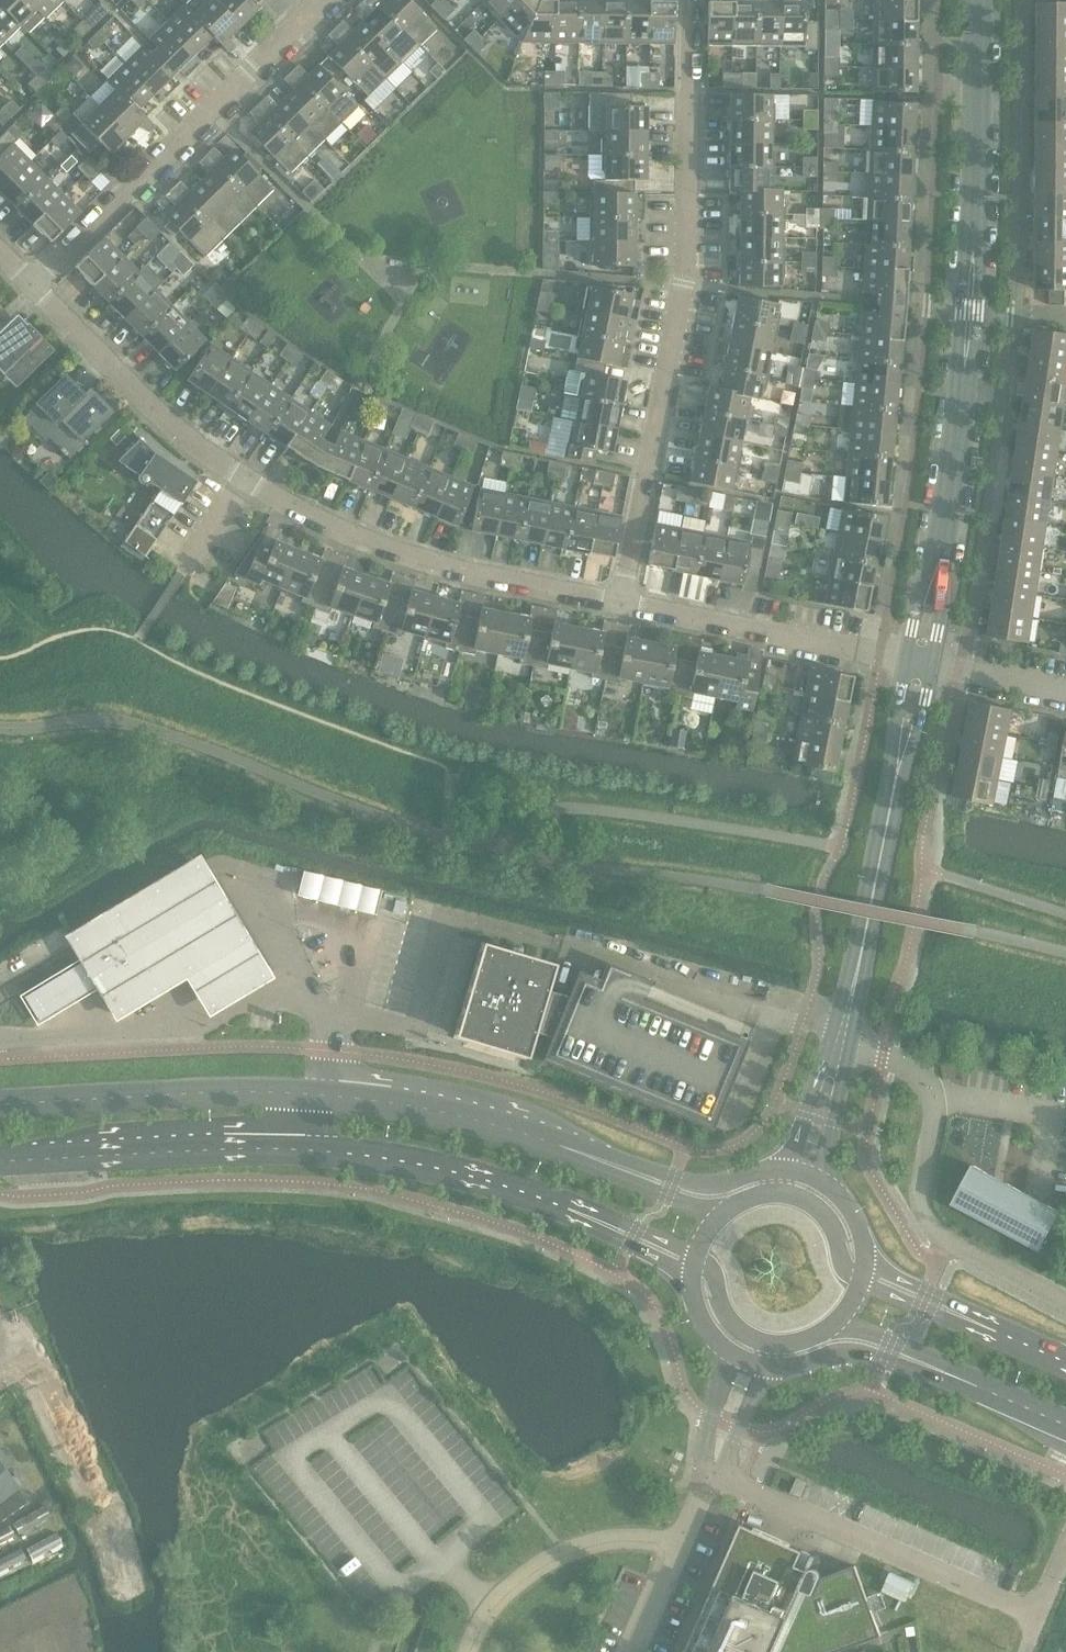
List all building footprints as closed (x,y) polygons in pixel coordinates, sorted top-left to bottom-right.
[(20,25),(29,33),(44,18),(36,10),(37,9),(29,0),(0,0),(0,5),(20,25)] [(37,9),(36,10),(44,18),(62,0),(29,0),(37,9)] [(147,0),(131,0),(139,9),(147,1),(147,0)] [(187,5),(195,13),(194,14),(214,35),(213,36),(230,52),(236,47),(227,38),(239,26),(214,0),(192,0),(187,5)] [(239,26),(257,9),(247,0),(214,0),(239,26)] [(257,9),(266,0),(247,0),(257,9)] [(363,3),(366,6),(374,6),(377,10),(373,13),(364,22),(403,63),(413,73),(430,57),(419,47),(420,46),(375,0),(365,0),(363,3)] [(420,46),(438,29),(410,0),(387,0),(384,2),(382,0),(375,0),(420,46)] [(438,13),(448,3),(444,0),(438,0),(431,6),(438,13)] [(483,2),(499,19),(519,0),(485,0),(483,2)] [(499,19),(522,42),(540,1),(540,0),(519,0),(499,19)] [(874,21),(916,21),(917,0),(875,0),(874,21)] [(540,1),(522,42),(555,43),(556,1),(540,1)] [(556,1),(555,43),(579,43),(579,1),(556,1)] [(579,1),(579,43),(602,43),(603,1),(579,1)] [(603,1),(602,43),(626,43),(627,2),(603,1)] [(627,2),(626,43),(650,44),(650,2),(627,2)] [(650,2),(650,44),(675,44),(675,2),(650,2)] [(708,44),(733,45),(733,3),(709,2),(708,44)] [(448,3),(438,13),(444,20),(454,10),(448,3)] [(733,3),(733,45),(757,45),(757,3),(733,3)] [(757,3),(757,45),(781,45),(781,3),(757,3)] [(781,3),(781,45),(805,45),(805,52),(818,51),(819,22),(805,22),(806,3),(781,3)] [(1042,28),(1042,27),(1065,28),(1065,3),(1040,3),(1039,28),(1042,28)] [(3,42),(20,25),(0,5),(0,40),(3,42)] [(187,5),(169,22),(197,51),(213,36),(214,35),(194,14),(195,13),(187,5)] [(825,11),(825,20),(839,20),(839,11),(825,11)] [(91,13),(83,21),(91,30),(100,22),(91,13)] [(839,20),(825,20),(825,30),(839,30),(839,20)] [(91,30),(83,21),(74,30),(83,38),(91,30)] [(347,25),(344,21),(336,29),(386,79),(403,63),(364,22),(351,36),(347,32),(347,25)] [(874,21),(874,44),(916,45),(916,21),(874,21)] [(159,49),(158,49),(178,70),(197,51),(169,22),(151,40),(159,49)] [(104,26),(96,35),(104,43),(113,35),(104,26)] [(1042,51),(1065,51),(1065,28),(1042,27),(1042,28),(1042,51)] [(336,29),(329,36),(332,39),(340,39),(343,43),(329,57),(369,97),(386,79),(336,29)] [(464,40),(471,47),(481,37),(474,31),(464,40)] [(104,43),(96,35),(87,43),(96,51),(104,43)] [(132,37),(116,53),(127,64),(126,65),(154,94),(172,75),(162,65),(152,55),(152,56),(143,47),(143,48),(132,37)] [(481,37),(471,47),(478,54),(488,44),(481,37)] [(58,50),(64,56),(73,48),(66,42),(58,50)] [(874,44),(874,68),(916,68),(916,45),(874,44)] [(1041,74),(1041,75),(1065,75),(1065,51),(1042,51),(1041,74)] [(825,58),(825,68),(839,68),(839,58),(825,58)] [(74,59),(65,67),(74,76),(80,70),(79,63),(74,59)] [(37,61),(29,69),(36,76),(45,68),(37,61)] [(438,64),(431,71),(438,79),(446,72),(438,64)] [(108,83),(116,91),(117,90),(137,110),(138,109),(154,94),(126,65),(108,83)] [(302,69),(299,65),(291,72),(341,123),(359,106),(320,66),(306,80),(302,76),(302,69)] [(45,68),(36,76),(45,85),(53,76),(45,68)] [(839,68),(825,68),(825,77),(839,77),(839,68)] [(916,68),(874,68),(874,93),(916,93),(916,68)] [(291,72),(284,80),(287,83),(295,83),(298,87),(285,100),(325,140),(341,123),(291,72)] [(545,86),(555,86),(555,72),(545,72),(545,86)] [(555,72),(555,86),(564,86),(564,72),(555,72)] [(593,87),(602,87),(602,73),(593,73),(593,87)] [(602,73),(602,87),(612,87),(612,73),(602,73)] [(650,87),(650,73),(640,73),(640,87),(650,87)] [(659,73),(650,73),(650,87),(659,87),(659,73)] [(723,88),(733,88),(733,74),(723,74),(723,88)] [(733,74),(733,88),(742,88),(742,74),(733,74)] [(1039,98),(1065,99),(1065,75),(1041,75),(1041,74),(1039,74),(1039,98)] [(770,89),(780,89),(780,75),(770,75),(770,89)] [(45,85),(36,76),(28,85),(36,93),(45,85)] [(117,90),(116,91),(100,107),(128,135),(140,124),(149,132),(155,126),(138,109),(137,110),(117,90)] [(590,131),(606,132),(647,132),(647,107),(631,107),(631,94),(590,94),(590,131)] [(731,95),(731,120),(775,120),(775,105),(771,101),(771,95),(731,95)] [(90,97),(73,115),(82,124),(73,133),(91,152),(101,143),(110,153),(128,135),(100,107),(90,97)] [(265,98),(258,106),(308,157),(325,140),(285,100),(276,109),(265,98)] [(1039,98),(1038,123),(1041,123),(1041,122),(1065,122),(1065,99),(1039,98)] [(11,101),(3,109),(11,118),(20,109),(11,101)] [(862,101),(860,126),(872,127),(914,129),(915,104),(874,102),(862,101)] [(308,157),(258,106),(250,113),(261,124),(250,134),(290,174),(308,157)] [(3,109),(0,112),(0,123),(3,126),(11,118),(3,109)] [(804,111),(804,120),(818,121),(818,111),(804,111)] [(824,116),(824,125),(838,125),(838,116),(824,116)] [(731,120),(730,143),(771,144),(771,140),(775,135),(775,120),(731,120)] [(818,121),(804,120),(804,130),(818,130),(818,121)] [(1041,122),(1041,123),(1041,146),(1065,146),(1065,122),(1041,122)] [(367,125),(356,135),(367,145),(377,136),(367,125)] [(838,125),(824,125),(824,134),(838,135),(838,125)] [(872,127),(871,151),(913,152),(914,129),(872,127)] [(0,191),(30,162),(13,145),(18,140),(8,130),(0,138),(0,191)] [(61,131),(51,141),(58,148),(68,138),(61,131)] [(559,141),(559,131),(545,131),(545,141),(559,141)] [(602,143),(602,155),(646,156),(647,132),(606,132),(606,136),(602,143)] [(730,143),(730,167),(775,168),(775,152),(771,148),(771,144),(730,143)] [(1041,169),(1041,170),(1065,171),(1065,146),(1041,146),(1041,169)] [(217,152),(214,148),(207,156),(257,207),(274,189),(235,149),(221,163),(217,159),(217,152)] [(871,151),(870,174),(912,176),(913,152),(871,151)] [(595,180),(594,194),(623,194),(624,193),(624,180),(646,180),(646,156),(602,155),(602,156),(588,155),(588,177),(591,180),(595,180)] [(72,156),(61,167),(67,173),(78,163),(72,156)] [(210,174),(200,183),(240,223),(257,207),(207,156),(199,163),(210,174)] [(78,168),(85,175),(95,165),(88,158),(78,168)] [(803,158),(803,168),(817,168),(817,159),(803,158)] [(30,162),(0,191),(17,208),(47,179),(30,162)] [(824,163),(824,172),(838,173),(838,163),(824,163)] [(95,165),(85,175),(91,182),(101,172),(95,165)] [(334,166),(325,174),(334,182),(342,174),(334,166)] [(775,168),(730,167),(730,192),(741,192),(741,191),(771,191),(771,190),(771,187),(775,183),(775,168)] [(817,168),(803,168),(803,177),(817,177),(817,168)] [(1038,194),(1065,194),(1065,171),(1041,170),(1041,169),(1038,169),(1038,194)] [(838,173),(824,172),(824,182),(838,182),(838,173)] [(870,174),(869,198),(911,200),(912,176),(870,174)] [(47,179),(17,208),(34,225),(63,196),(47,179)] [(562,181),(544,181),(544,193),(558,193),(562,193),(562,181)] [(184,185),(180,182),(173,189),(223,240),(240,223),(200,183),(187,196),(184,193),(184,185)] [(173,189),(165,196),(169,200),(176,200),(180,203),(166,217),(205,257),(223,240),(173,189)] [(741,191),(741,192),(741,215),(785,215),(785,200),(782,196),(782,190),(771,190),(771,191),(741,191)] [(558,203),(558,193),(544,193),(544,202),(558,203)] [(590,203),(590,218),(635,218),(635,193),(624,193),(623,194),(594,194),(594,199),(590,203)] [(1038,194),(1038,219),(1040,219),(1040,218),(1065,218),(1065,194),(1038,194)] [(63,196),(34,225),(51,243),(81,213),(63,196)] [(869,198),(868,222),(910,223),(911,200),(869,198)] [(806,210),(806,219),(820,219),(820,210),(806,210)] [(820,210),(820,219),(834,219),(834,210),(820,210)] [(741,215),(741,238),(781,239),(781,234),(785,230),(785,215),(741,215)] [(137,228),(144,235),(154,225),(147,218),(137,228)] [(635,218),(590,218),(590,233),(594,237),(594,242),(635,242),(635,218)] [(1040,219),(1040,241),(1065,242),(1065,218),(1040,218),(1040,219)] [(820,219),(806,219),(806,229),(820,229),(820,219)] [(820,219),(820,229),(834,229),(834,219),(820,219)] [(868,222),(867,245),(908,247),(910,223),(868,222)] [(154,225),(144,235),(150,242),(160,232),(154,225)] [(137,228),(128,237),(134,244),(144,235),(137,228)] [(544,232),(544,241),(558,241),(558,232),(544,232)] [(75,267),(93,285),(122,256),(105,238),(75,267)] [(741,238),(740,262),(785,262),(785,247),(781,243),(781,239),(741,238)] [(558,241),(544,241),(544,251),(558,251),(558,241)] [(1040,264),(1040,265),(1065,265),(1065,242),(1040,241),(1040,264)] [(635,242),(594,242),(594,246),(590,250),(590,266),(634,267),(635,242)] [(867,245),(865,269),(907,271),(908,247),(867,245)] [(170,262),(177,269),(187,259),(180,252),(170,262)] [(802,253),(802,263),(816,263),(816,253),(802,253)] [(122,256),(93,285),(109,302),(139,273),(122,256)] [(823,258),(823,267),(837,267),(837,258),(823,258)] [(187,259),(177,269),(183,276),(194,266),(187,259)] [(785,262),(740,262),(740,287),(781,287),(781,282),(785,278),(785,262)] [(816,263),(802,263),(802,272),(816,272),(816,263)] [(1040,264),(1037,264),(1037,290),(1050,290),(1050,305),(1065,305),(1065,265),(1040,265),(1040,264)] [(139,273),(109,302),(126,319),(156,290),(163,282),(147,265),(139,273)] [(837,267),(823,267),(823,277),(837,277),(837,267)] [(907,271),(865,269),(864,294),(881,294),(880,304),(906,305),(907,271)] [(204,296),(210,303),(220,293),(214,286),(204,296)] [(588,307),(587,311),(627,319),(632,294),(588,286),(585,302),(588,307)] [(156,290),(126,319),(142,336),(172,307),(156,290)] [(541,292),(539,301),(553,304),(554,295),(541,292)] [(220,293),(210,303),(217,309),(227,299),(220,293)] [(739,297),(734,321),(778,329),(781,315),(778,310),(779,304),(739,297)] [(553,304),(539,301),(537,311),(551,313),(553,304)] [(880,313),(863,311),(861,336),(902,340),(905,309),(906,305),(880,304),(880,307),(880,313)] [(172,307),(142,336),(159,353),(189,323),(172,307)] [(582,318),(579,333),(623,342),(627,319),(587,311),(586,315),(582,318)] [(17,385),(52,351),(18,315),(0,332),(0,368),(17,385)] [(241,329),(249,334),(257,323),(249,318),(241,329)] [(734,321),(730,344),(770,352),(770,348),(775,344),(778,329),(734,321)] [(816,321),(814,330),(828,333),(829,324),(816,321)] [(189,323),(159,353),(176,371),(206,341),(189,323)] [(257,323),(249,334),(256,340),(264,328),(257,323)] [(795,323),(793,332),(806,335),(808,326),(795,323)] [(1035,355),(1035,354),(1065,359),(1065,334),(1037,329),(1033,355),(1035,355)] [(268,330),(260,342),(268,348),(276,336),(268,330)] [(828,333),(814,330),(812,339),(826,342),(828,333)] [(806,335),(793,332),(791,343),(804,345),(806,335)] [(579,353),(578,358),(606,364),(618,366),(623,342),(579,333),(576,348),(579,353)] [(861,336),(858,360),(900,364),(902,340),(861,336)] [(531,339),(529,349),(543,352),(545,342),(531,339)] [(280,356),(288,361),(296,350),(288,344),(280,356)] [(730,344),(725,367),(769,376),(772,361),(769,356),(770,352),(730,344)] [(188,380),(208,394),(232,359),(211,345),(188,380)] [(296,350),(288,361),(296,366),(304,355),(296,350)] [(1035,355),(1032,377),(1065,383),(1065,359),(1035,354),(1035,355)] [(564,394),(577,397),(621,406),(626,381),(604,377),(606,364),(578,358),(575,372),(571,371),(568,373),(564,394)] [(232,359),(208,394),(228,407),(252,372),(232,359)] [(858,360),(856,383),(898,387),(900,364),(858,360)] [(789,366),(788,375),(801,378),(803,368),(789,366)] [(725,367),(721,389),(720,391),(750,396),(749,398),(760,400),(761,394),(766,391),(769,376),(725,367)] [(803,368),(801,378),(815,381),(816,371),(803,368)] [(319,383),(327,388),(335,376),(327,371),(319,383)] [(252,372),(228,407),(248,421),(271,386),(252,372)] [(801,378),(788,375),(786,384),(799,387),(801,378)] [(37,404),(38,406),(25,419),(46,440),(50,437),(70,458),(85,443),(84,441),(113,412),(91,389),(85,395),(66,376),(37,404)] [(335,376),(327,388),(335,393),(343,382),(335,376)] [(1028,401),(1065,407),(1065,383),(1032,377),(1028,400),(1028,401)] [(801,378),(799,387),(813,390),(815,381),(801,378)] [(856,383),(854,407),(896,411),(898,387),(856,383)] [(271,386),(248,421),(267,434),(291,399),(271,386)] [(710,387),(705,412),(749,420),(752,405),(749,400),(749,398),(750,396),(720,391),(721,389),(710,387)] [(564,394),(560,418),(577,421),(616,429),(621,406),(577,397),(564,394)] [(366,410),(375,414),(380,401),(372,397),(366,410)] [(291,399),(267,434),(287,447),(311,412),(291,399)] [(519,400),(517,409),(531,412),(533,403),(519,400)] [(1022,424),(1063,430),(1065,408),(1065,407),(1028,401),(1028,400),(1026,400),(1022,424)] [(380,401),(375,414),(384,417),(389,404),(380,401)] [(854,407),(851,430),(893,434),(896,411),(854,407)] [(311,412),(287,447),(316,467),(328,445),(321,441),(331,426),(311,412)] [(705,412),(701,435),(740,443),(741,439),(746,435),(749,420),(705,412)] [(797,414),(795,424),(809,426),(811,417),(797,414)] [(410,428),(419,432),(424,419),(416,415),(410,428)] [(776,416),(774,425),(788,428),(790,419),(776,416)] [(554,417),(546,454),(565,458),(594,463),(596,450),(612,453),(616,429),(577,421),(560,418),(554,417)] [(424,419),(419,432),(428,436),(433,423),(424,419)] [(809,426),(795,424),(793,433),(807,436),(809,426)] [(1018,448),(1021,449),(1021,448),(1059,454),(1063,430),(1022,424),(1018,448)] [(788,428),(774,425),(772,435),(786,437),(788,428)] [(120,429),(110,438),(117,445),(126,436),(120,429)] [(851,430),(849,454),(891,458),(893,434),(851,430)] [(328,445),(316,467),(348,480),(364,441),(341,432),(334,448),(328,445)] [(454,447),(463,450),(468,437),(459,434),(454,447)] [(701,435),(696,458),(740,467),(743,452),(740,447),(740,443),(701,435)] [(468,437),(463,450),(471,454),(477,441),(468,437)] [(196,482),(154,454),(141,440),(118,461),(139,476),(139,478),(138,479),(139,481),(140,483),(141,484),(142,484),(143,485),(144,485),(146,485),(148,484),(149,483),(150,482),(160,489),(125,541),(147,556),(193,487),(196,482)] [(364,441),(348,480),(369,489),(386,450),(364,441)] [(1021,449),(1017,472),(1055,477),(1059,454),(1021,448),(1021,449)] [(386,450),(369,489),(391,498),(408,460),(386,450)] [(501,466),(510,468),(513,454),(503,452),(501,466)] [(513,454),(510,468),(519,469),(522,456),(513,454)] [(849,454),(847,477),(889,482),(891,458),(849,454)] [(740,467),(696,458),(691,483),(731,490),(732,485),(737,482),(740,467)] [(408,460),(391,498),(413,507),(429,469),(408,460)] [(547,475),(556,477),(559,463),(550,461),(547,475)] [(788,461),(786,470),(800,473),(802,464),(788,461)] [(559,463),(556,477),(566,479),(568,465),(559,463)] [(767,463),(765,472),(778,475),(780,465),(767,463)] [(429,469),(413,507),(435,516),(451,478),(429,469)] [(594,484),(603,486),(606,472),(596,470),(594,484)] [(784,480),(782,491),(809,497),(813,476),(800,473),(786,470),(784,480)] [(606,472),(603,486),(612,488),(615,474),(606,472)] [(778,475),(765,472),(763,481),(777,484),(778,475)] [(1017,472),(1014,495),(1052,501),(1055,477),(1017,472)] [(833,476),(831,501),(886,506),(889,482),(847,477),(833,476)] [(451,478),(435,516),(458,526),(474,487),(451,478)] [(677,501),(686,503),(689,489),(680,487),(677,501)] [(472,531),(497,535),(505,494),(480,489),(472,531)] [(689,489),(686,503),(695,504),(698,491),(689,489)] [(505,494),(497,535),(520,540),(528,499),(505,494)] [(1014,495),(1010,518),(1010,519),(1048,525),(1052,501),(1014,495)] [(735,498),(726,496),(723,510),(733,512),(735,498)] [(528,499),(520,540),(543,545),(551,503),(528,499)] [(551,503),(543,545),(566,549),(574,508),(551,503)] [(758,503),(755,519),(769,522),(773,506),(758,503)] [(574,508),(566,549),(589,554),(598,513),(574,508)] [(844,509),(839,533),(880,541),(885,517),(844,509)] [(659,511),(648,566),(672,570),(681,529),(683,516),(659,511)] [(778,511),(776,520),(790,523),(792,514),(778,511)] [(598,513),(589,554),(614,559),(622,518),(598,513)] [(797,513),(795,524),(806,526),(808,516),(797,513)] [(1008,517),(1004,542),(1045,548),(1048,525),(1010,519),(1010,518),(1008,517)] [(790,523),(776,520),(774,530),(788,532),(790,523)] [(681,529),(672,570),(696,575),(704,534),(681,529)] [(839,533),(834,556),(875,564),(880,541),(839,533)] [(704,534),(696,575),(719,580),(727,538),(704,534)] [(727,538),(719,580),(743,584),(747,566),(760,568),(766,540),(752,537),(751,543),(727,538)] [(254,544),(234,574),(246,579),(260,585),(262,580),(283,588),(299,551),(277,542),(276,541),(271,552),(259,547),(254,544)] [(1000,566),(1003,567),(1003,566),(1041,572),(1045,548),(1004,542),(1000,566)] [(299,551),(283,588),(304,597),(301,602),(316,608),(328,575),(317,571),(321,560),(299,551)] [(834,556),(829,579),(871,588),(875,564),(834,556)] [(769,558),(767,567),(781,570),(782,560),(769,558)] [(1003,566),(1003,567),(1000,589),(1037,595),(1041,572),(1003,566)] [(781,570),(767,567),(765,576),(779,579),(781,570)] [(328,575),(316,608),(330,613),(332,608),(353,615),(367,577),(343,569),(339,579),(328,575)] [(367,577),(353,615),(375,622),(373,628),(387,633),(397,599),(386,595),(390,585),(367,577)] [(871,588),(829,579),(825,604),(866,612),(871,588)] [(1000,589),(996,612),(1034,618),(1037,595),(1000,589)] [(397,599),(387,633),(402,637),(403,631),(425,637),(436,598),(412,591),(409,602),(397,599)] [(436,598),(425,637),(447,643),(446,648),(460,652),(468,618),(457,615),(460,604),(436,598)] [(468,618),(460,652),(475,655),(476,650),(498,654),(506,614),(482,609),(480,620),(468,618)] [(996,612),(994,611),(990,636),(1030,643),(1034,618),(996,612)] [(506,614),(498,654),(521,658),(519,664),(533,667),(540,632),(528,630),(531,619),(506,614)] [(540,632),(533,667),(547,670),(548,664),(571,668),(579,628),(554,624),(552,635),(540,632)] [(579,628),(571,668),(593,673),(592,679),(606,681),(613,647),(601,644),(603,633),(579,628)] [(613,647),(606,681),(620,684),(621,678),(643,683),(651,643),(627,638),(624,649),(613,647)] [(651,643),(643,683),(665,687),(664,693),(678,696),(685,661),(673,659),(675,648),(651,643)] [(723,657),(715,697),(738,701),(736,707),(752,710),(763,651),(749,649),(747,656),(737,654),(735,660),(723,657)] [(685,661),(678,696),(692,698),(693,693),(715,697),(723,657),(699,652),(697,663),(685,661)] [(812,669),(807,693),(848,701),(853,677),(812,669)] [(765,675),(763,684),(777,687),(779,678),(765,675)] [(777,687),(763,684),(761,693),(775,696),(777,687)] [(479,685),(476,702),(488,705),(492,688),(479,685)] [(807,693),(802,716),(843,724),(848,701),(807,693)] [(968,727),(971,727),(971,726),(1009,734),(1014,710),(973,702),(968,727)] [(802,716),(798,739),(839,748),(843,724),(802,716)] [(756,721),(754,731),(768,733),(770,724),(756,721)] [(971,727),(967,750),(1004,757),(1009,734),(971,726),(971,727)] [(673,729),(670,748),(683,750),(687,732),(673,729)] [(768,733),(754,731),(752,740),(766,743),(768,733)] [(1050,732),(1048,742),(1059,744),(1061,734),(1050,732)] [(839,748),(798,739),(793,764),(834,772),(839,748)] [(1059,744),(1048,742),(1046,752),(1057,754),(1059,744)] [(967,750),(962,772),(962,773),(1000,780),(1004,757),(967,750)] [(962,773),(962,772),(960,772),(955,797),(995,805),(1000,780),(962,773)] [(1055,797),(1065,800),(1065,796),(1065,780),(1059,778),(1055,797)] [(1041,779),(1039,788),(1049,790),(1051,781),(1041,779)] [(1049,790),(1039,788),(1037,798),(1048,800),(1049,790)] [(127,929),(163,989),(118,1016),(121,1021),(187,982),(200,1000),(210,1016),(272,979),(262,962),(200,860),(146,892),(157,911),(127,929)] [(146,892),(70,938),(78,949),(84,960),(99,985),(118,1016),(163,989),(127,929),(157,911),(152,902),(146,892)] [(379,909),(391,912),(394,901),(382,898),(379,909)] [(396,900),(392,913),(403,916),(406,903),(396,900)] [(556,964),(482,943),(454,1039),(527,1060),(535,1033),(554,1038),(546,1059),(712,1127),(747,1042),(645,1001),(652,983),(608,965),(601,983),(580,974),(571,997),(548,990),(556,964)] [(84,960),(23,998),(39,1023),(99,985),(84,960)] [(951,1205),(1040,1251),(1061,1212),(1006,1183),(996,1203),(981,1195),(992,1176),(972,1165),(951,1205)] [(18,1490),(0,1465),(0,1503),(18,1490)] [(801,1497),(807,1483),(797,1478),(791,1493),(801,1497)] [(19,1492),(0,1507),(0,1523),(27,1503),(19,1492)] [(45,1508),(13,1525),(18,1534),(50,1518),(45,1508)] [(796,1566),(803,1552),(791,1546),(792,1544),(755,1527),(754,1530),(742,1525),(686,1651),(838,1651),(882,1636),(856,1566),(823,1578),(815,1595),(801,1589),(815,1557),(812,1556),(806,1571),(796,1566)] [(0,1532),(0,1544),(14,1536),(9,1527),(0,1532)] [(57,1534),(26,1550),(31,1560),(63,1544),(57,1534)] [(0,1560),(0,1572),(27,1558),(22,1548),(0,1560)]
